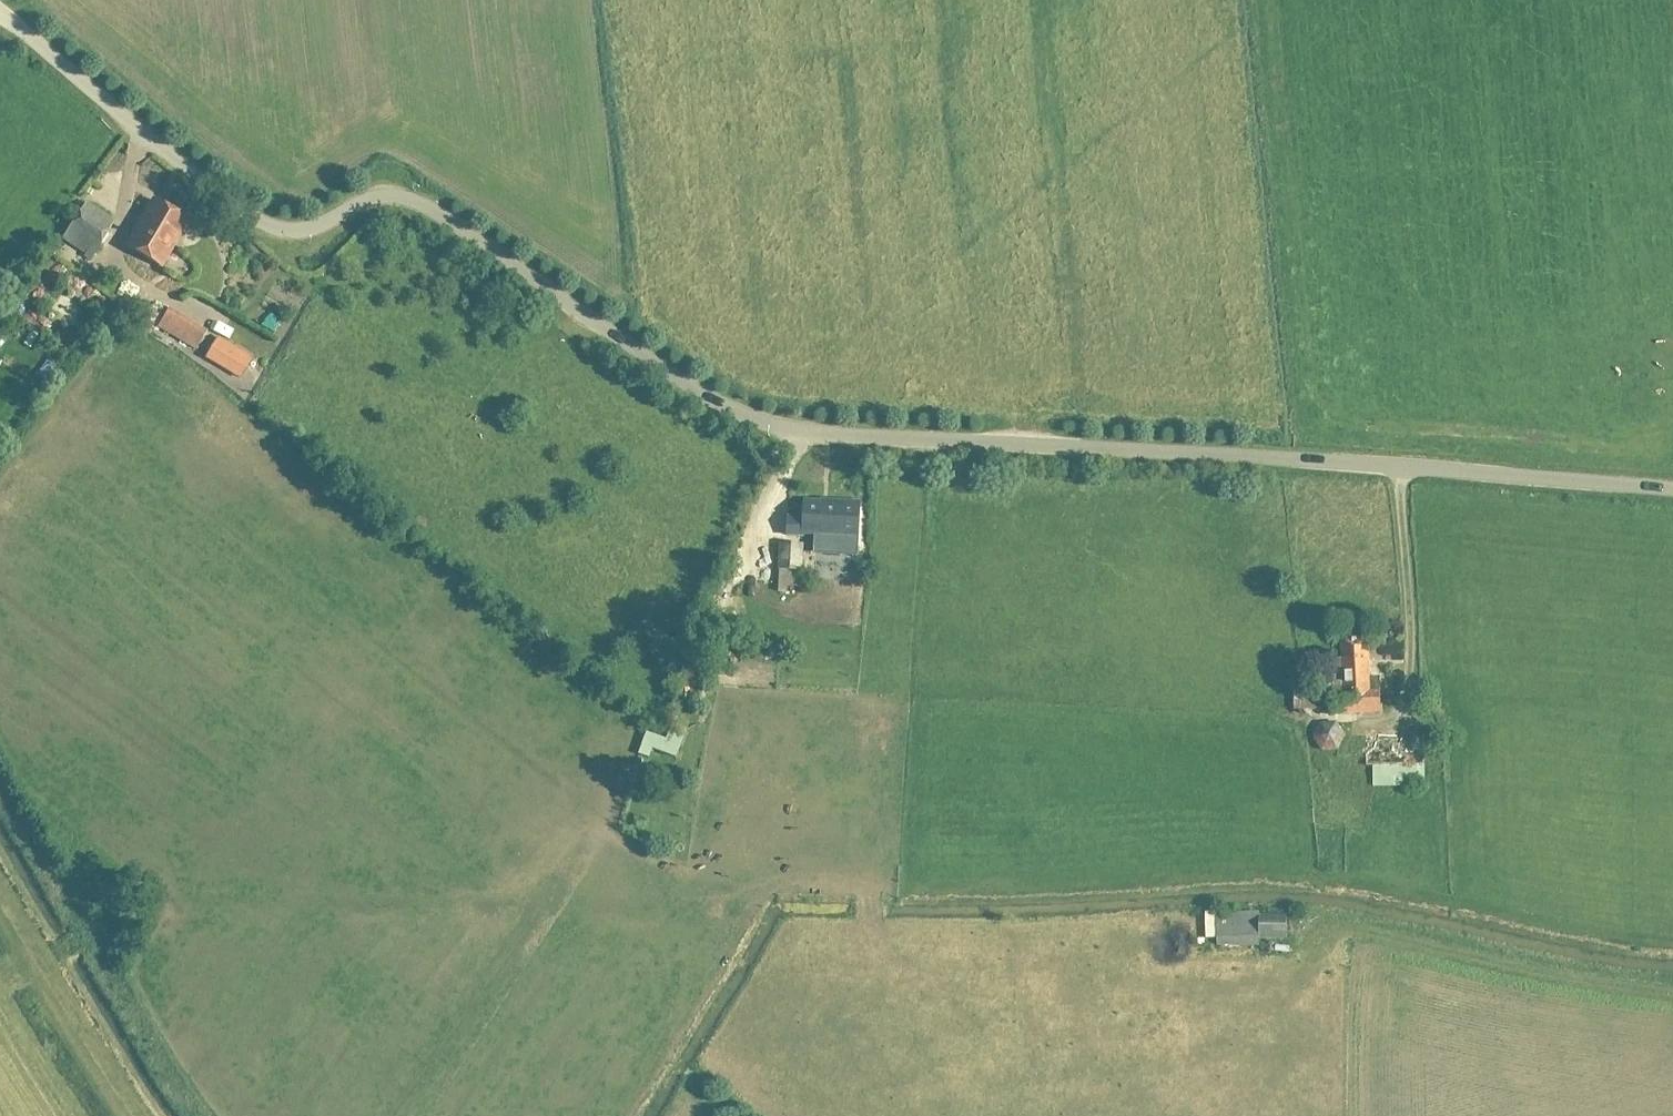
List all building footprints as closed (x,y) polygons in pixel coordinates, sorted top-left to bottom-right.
[(97,185),(90,205),(110,211),(117,191),(97,185)] [(161,265),(188,219),(153,199),(126,245),(161,265)] [(89,259),(114,221),(85,201),(61,237),(84,252),(83,255),(89,259)] [(261,254),(239,268),(250,287),(273,273),(261,254)] [(257,310),(249,327),(277,339),(285,322),(257,310)] [(156,332),(193,357),(206,337),(169,312),(156,332)] [(253,356),(220,336),(208,356),(242,376),(253,356)] [(857,536),(859,502),(829,500),(829,503),(804,502),(803,517),(788,516),(787,535),(803,535),(804,533),(829,534),(828,547),(857,548),(857,536)] [(801,570),(803,543),(780,542),(778,569),(779,569),(778,584),(800,586),(801,570)] [(1369,676),(1367,639),(1341,640),(1342,658),(1332,659),(1333,677),(1332,677),(1333,714),(1380,712),(1379,676),(1369,676)] [(1301,688),(1302,670),(1290,670),(1290,688),(1301,688)] [(1294,709),(1321,708),(1320,690),(1293,691),(1294,709)] [(647,732),(638,753),(649,757),(652,749),(676,758),(687,730),(672,723),(666,739),(647,732)] [(1320,723),(1312,738),(1321,752),(1338,752),(1346,736),(1337,723),(1320,723)] [(1424,785),(1424,735),(1366,736),(1366,764),(1372,764),(1373,786),(1424,785)] [(1217,945),(1259,945),(1259,937),(1286,938),(1286,914),(1259,914),(1259,912),(1217,912),(1217,945)] [(1204,915),(1203,943),(1216,943),(1217,915),(1204,915)] [(1326,959),(1325,972),(1345,973),(1345,960),(1326,959)] [(1239,983),(1238,971),(1217,972),(1218,984),(1239,983)]
